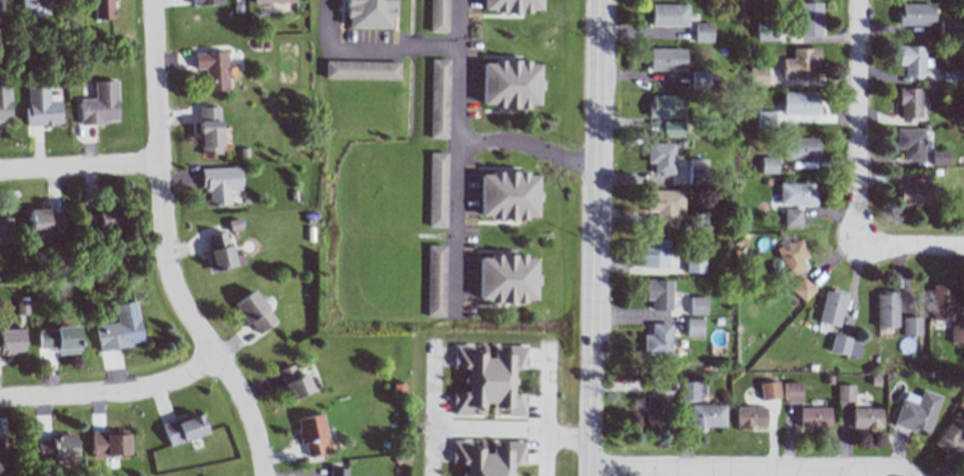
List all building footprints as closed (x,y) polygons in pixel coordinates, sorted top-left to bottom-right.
[(111,0),(92,0),(93,20),(112,19),(111,0)] [(386,31),(387,0),(344,0),(343,30),(386,31)] [(427,33),(427,0),(444,0),(444,34),(427,33)] [(480,10),(540,11),(540,0),(480,0),(480,10)] [(821,37),(821,3),(800,3),(800,36),(821,37)] [(934,26),(934,3),(899,4),(899,26),(934,26)] [(650,26),(687,26),(687,5),(650,4),(650,26)] [(958,22),(940,21),(940,34),(958,34),(958,22)] [(694,42),(711,43),(712,23),(694,23),(694,42)] [(904,76),(924,76),(925,46),(898,46),(898,66),(904,66),(904,76)] [(684,71),(684,49),(649,48),(649,70),(684,71)] [(782,78),(813,79),(814,68),(819,68),(819,48),(792,48),(792,59),(783,58),(782,78)] [(205,69),(205,91),(228,90),(227,52),(195,53),(195,69),(205,69)] [(428,61),(445,61),(443,140),(426,140),(428,61)] [(322,80),(396,81),(396,63),(322,62),(322,80)] [(480,65),(536,66),(536,107),(479,107),(480,65)] [(690,89),(709,90),(709,71),(691,70),(690,89)] [(0,82),(0,122),(10,121),(8,81),(0,82)] [(118,123),(116,81),(94,81),(94,99),(79,99),(80,124),(118,123)] [(60,125),(59,95),(48,95),(48,87),(26,88),(26,125),(60,125)] [(899,118),(920,118),(920,88),(899,88),(899,118)] [(818,115),(819,92),(783,92),(783,114),(818,115)] [(649,117),(684,118),(684,96),(649,96),(649,117)] [(199,107),(200,154),(221,154),(220,107),(199,107)] [(774,111),(757,112),(757,127),(775,127),(774,111)] [(682,136),(683,122),(662,122),(662,136),(682,136)] [(903,149),(903,160),(923,160),(923,129),(896,129),(896,149),(903,149)] [(783,160),(818,160),(818,138),(783,137),(783,160)] [(673,144),(646,143),(646,163),(653,163),(652,174),(673,174),(673,144)] [(932,165),(948,165),(948,150),(932,151),(932,165)] [(426,154),(445,154),(442,227),(424,227),(426,154)] [(761,173),(777,174),(777,158),(761,157),(761,173)] [(201,169),(202,190),(208,190),(209,205),(230,204),(229,190),(241,189),(240,167),(201,169)] [(687,184),(705,184),(706,168),(688,167),(687,184)] [(477,177),(476,216),(535,218),(535,179),(477,177)] [(816,205),(815,183),(779,183),(780,205),(816,205)] [(896,205),(930,206),(931,185),(897,184),(896,205)] [(655,227),(675,227),(675,212),(682,213),(682,191),(646,191),(646,212),(655,212),(655,227)] [(83,208),(83,229),(122,229),(122,209),(83,208)] [(785,226),(801,226),(801,209),(785,209),(785,226)] [(62,210),(29,211),(29,236),(49,235),(49,232),(63,232),(62,210)] [(12,243),(11,218),(0,219),(0,243),(12,243)] [(207,236),(210,250),(204,251),(209,272),(243,264),(241,254),(231,256),(226,231),(207,236)] [(642,268),(667,268),(667,239),(643,238),(642,268)] [(785,277),(805,272),(802,259),(807,258),(803,240),(777,246),(785,277)] [(424,246),(442,247),(440,319),(423,319),(424,246)] [(704,252),(685,251),(685,272),(703,273),(704,252)] [(475,260),(474,300),(531,301),(531,261),(475,260)] [(791,290),(804,302),(816,289),(803,277),(791,290)] [(671,280),(645,280),(644,300),(650,300),(650,310),(670,310),(671,280)] [(932,320),(953,319),(953,284),(932,285),(932,320)] [(847,293),(825,288),(817,322),(838,327),(847,293)] [(257,334),(274,324),(255,290),(232,303),(245,326),(251,323),(257,334)] [(876,293),(876,328),(898,327),(898,292),(876,293)] [(705,315),(705,297),(689,297),(689,315),(705,315)] [(142,341),(136,302),(113,305),(116,323),(95,326),(98,351),(131,347),(130,343),(142,341)] [(902,317),(902,336),(921,336),(921,317),(902,317)] [(685,336),(701,336),(701,318),(685,318),(685,336)] [(642,335),(642,355),(669,355),(670,324),(649,323),(649,335),(642,335)] [(951,343),(963,343),(963,325),(951,324),(951,343)] [(78,353),(77,328),(38,329),(39,349),(58,348),(58,354),(78,353)] [(22,329),(0,330),(0,354),(23,353),(22,329)] [(862,342),(833,335),(829,351),(858,358),(862,342)] [(449,416),(522,417),(522,396),(510,395),(510,371),(524,371),(524,348),(450,347),(449,371),(465,371),(465,394),(449,394),(449,416)] [(286,399),(311,393),(306,373),(295,376),(293,366),(278,369),(286,399)] [(697,382),(678,382),(678,400),(697,400),(697,382)] [(777,382),(759,383),(760,400),(779,398),(777,382)] [(801,382),(784,382),(783,401),(801,401),(801,382)] [(837,402),(855,401),(854,385),(836,385),(837,402)] [(942,396),(922,390),(920,397),(905,392),(893,425),(916,432),(917,429),(929,433),(942,396)] [(645,424),(666,424),(667,395),(646,395),(645,424)] [(725,405),(689,405),(689,427),(725,427),(725,405)] [(736,426),(764,427),(764,407),(736,407),(736,426)] [(830,428),(830,408),(800,407),(799,428),(830,428)] [(881,408),(852,408),(852,428),(881,428),(881,408)] [(954,412),(934,445),(944,451),(941,455),(953,462),(959,451),(963,453),(963,419),(954,412)] [(168,445),(205,435),(199,413),(161,424),(168,445)] [(305,456),(327,452),(321,414),(295,419),(299,444),(303,443),(305,456)] [(91,431),(92,457),(127,456),(126,430),(91,431)] [(75,436),(36,438),(37,461),(76,460),(75,436)] [(8,475),(7,437),(0,438),(0,475),(8,475)] [(448,466),(462,467),(462,475),(507,475),(507,467),(523,467),(523,443),(448,442),(448,466)]
